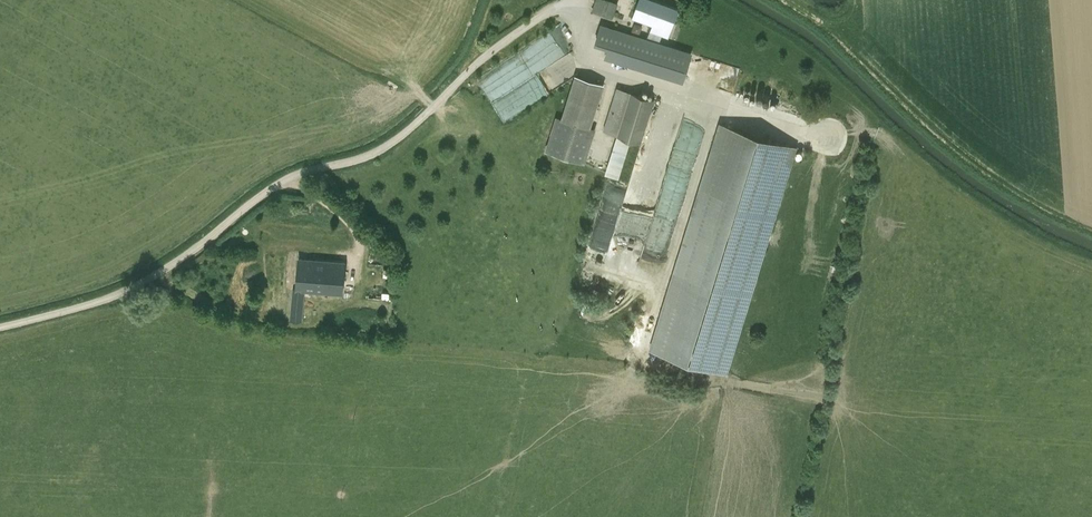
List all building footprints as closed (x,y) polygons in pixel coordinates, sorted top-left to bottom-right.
[(615,0),(598,0),(595,9),(615,15),(619,1),(615,0)] [(655,0),(637,0),(632,16),(651,22),(648,29),(660,33),(667,35),(676,7),(655,0)] [(645,39),(600,24),(592,50),(683,78),(691,53),(657,42),(645,39)] [(660,33),(648,29),(645,39),(657,42),(660,33)] [(511,110),(583,72),(573,52),(501,90),(511,110)] [(483,80),(496,97),(522,79),(510,61),(483,80)] [(547,148),(586,161),(597,128),(589,125),(603,85),(577,76),(563,119),(557,117),(547,148)] [(655,97),(618,86),(605,128),(642,139),(655,97)] [(732,368),(797,145),(718,122),(653,346),(732,368)] [(682,195),(687,174),(669,170),(667,182),(668,183),(667,189),(673,190),(672,193),(682,195)] [(286,262),(263,260),(263,261),(259,264),(259,268),(262,271),(262,272),(266,273),(264,290),(285,292),(285,289),(293,290),(297,290),(299,258),(286,257),(286,262)] [(344,261),(299,258),(297,290),(304,290),(341,294),(344,261)] [(297,290),(293,290),(291,319),(302,320),(304,290),(297,290)] [(382,297),(391,298),(392,291),(383,290),(382,297)]
